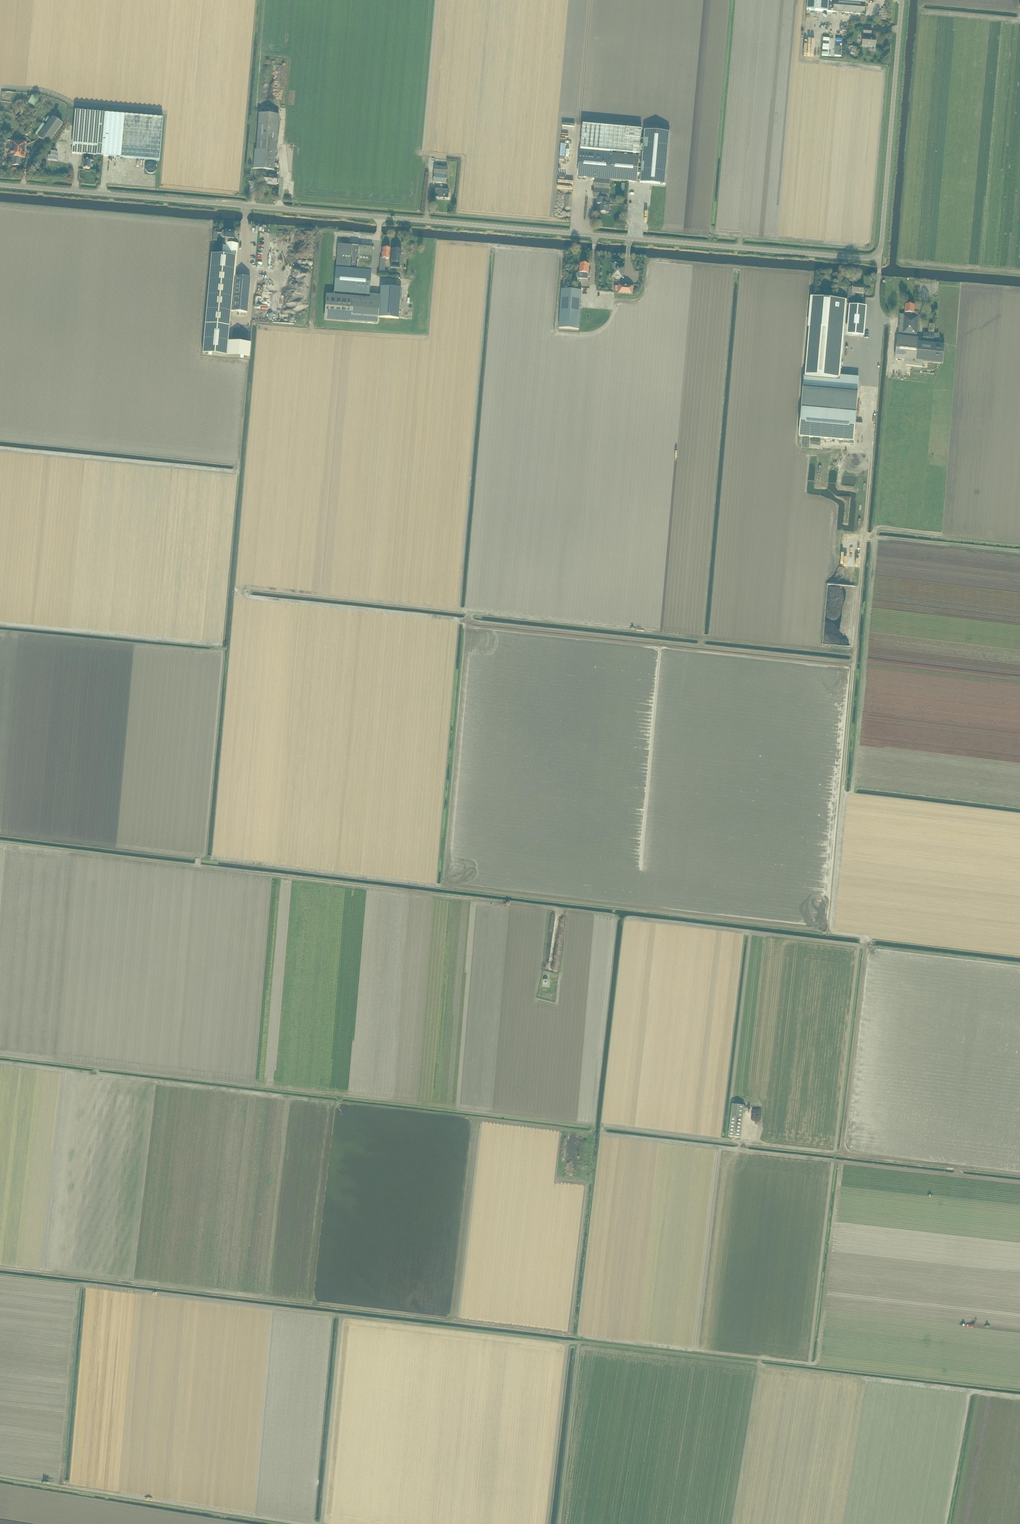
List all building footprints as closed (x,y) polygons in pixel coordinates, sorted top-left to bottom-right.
[(807,10),(833,13),(865,15),(866,0),(808,0),(807,10)] [(871,35),(872,31),(864,30),(863,38),(862,46),(875,47),(876,39),(868,38),(868,35),(871,35)] [(858,55),(858,47),(846,47),(846,54),(858,55)] [(40,100),(32,96),(29,102),(36,106),(37,105),(38,105),(38,104),(40,100)] [(21,121),(29,109),(21,102),(12,114),(21,121)] [(159,161),(163,119),(75,111),(72,154),(84,155),(89,155),(94,155),(159,161)] [(276,152),(279,115),(259,113),(256,150),(255,150),(254,169),(266,170),(265,175),(264,175),(263,185),(267,185),(267,184),(276,184),(278,171),(274,171),(276,152)] [(63,124),(53,117),(38,137),(48,144),(63,124)] [(581,149),(608,152),(617,152),(617,155),(621,155),(622,153),(640,154),(640,145),(641,140),(642,130),(583,125),(581,149)] [(638,169),(638,174),(641,175),(640,183),(665,185),(670,133),(645,130),(644,140),(641,140),(640,145),(643,145),(641,169),(638,169)] [(22,142),(11,141),(10,157),(10,159),(13,160),(13,166),(21,167),(22,158),(25,159),(27,143),(22,142)] [(66,159),(67,141),(60,141),(60,145),(57,145),(56,150),(55,149),(54,154),(51,154),(50,158),(66,159)] [(617,155),(613,154),(581,152),(579,178),(595,179),(593,198),(598,199),(598,204),(602,204),(601,213),(609,213),(610,205),(608,205),(609,200),(610,180),(637,183),(638,174),(638,169),(639,157),(621,155),(617,155)] [(94,155),(89,155),(84,155),(83,160),(84,160),(84,169),(90,169),(91,161),(93,161),(94,155)] [(446,184),(447,167),(434,166),(433,183),(446,184)] [(448,194),(448,190),(435,189),(434,198),(448,199),(448,198),(449,198),(450,194),(448,194)] [(650,194),(648,218),(660,220),(662,195),(650,194)] [(207,301),(205,325),(229,327),(230,324),(231,311),(234,312),(247,313),(248,301),(250,278),(246,278),(235,277),(236,272),(238,244),(233,244),(234,239),(235,232),(226,231),(224,231),(223,232),(222,232),(222,233),(222,235),(222,236),(223,237),(224,238),(225,238),(225,243),(226,243),(226,245),(223,245),(222,255),(216,255),(211,254),(207,301)] [(352,245),(352,246),(338,245),(336,267),(334,296),(327,295),(325,320),(377,324),(378,317),(398,319),(400,301),(401,289),(381,287),(380,297),(370,297),(370,298),(369,298),(371,270),(372,248),(359,247),(359,246),(352,245)] [(389,249),(389,248),(387,248),(386,249),(383,249),(382,258),(381,258),(379,272),(384,272),(385,259),(389,259),(390,249),(389,249)] [(392,268),(403,268),(404,250),(394,250),(392,268)] [(588,271),(589,265),(581,264),(580,273),(584,273),(583,277),(588,278),(588,276),(590,276),(590,278),(591,271),(588,271)] [(619,265),(612,265),(611,279),(620,279),(620,278),(624,279),(625,267),(619,266),(619,265)] [(857,286),(853,285),(853,288),(849,288),(847,305),(851,305),(862,306),(863,298),(862,298),(862,294),(864,294),(864,286),(864,287),(858,286),(857,286)] [(633,287),(618,287),(618,292),(618,294),(633,295),(633,287)] [(579,330),(582,291),(562,290),(559,329),(579,330)] [(832,299),(813,297),(812,297),(805,377),(836,380),(843,300),(832,299)] [(862,306),(851,305),(851,306),(848,336),(863,337),(866,307),(862,307),(862,306)] [(914,312),(914,305),(905,305),(905,315),(899,315),(899,334),(917,335),(918,312),(914,312)] [(923,333),(923,336),(923,342),(934,343),(934,340),(938,340),(938,334),(923,333)] [(944,344),(917,342),(897,340),(895,359),(907,360),(906,366),(922,367),(923,361),(942,363),(944,344)] [(854,442),(858,394),(859,382),(840,380),(836,380),(805,377),(804,377),(799,437),(854,442)] [(741,1137),(744,1105),(732,1104),(729,1136),(735,1137),(735,1138),(738,1139),(738,1137),(741,1137)]
